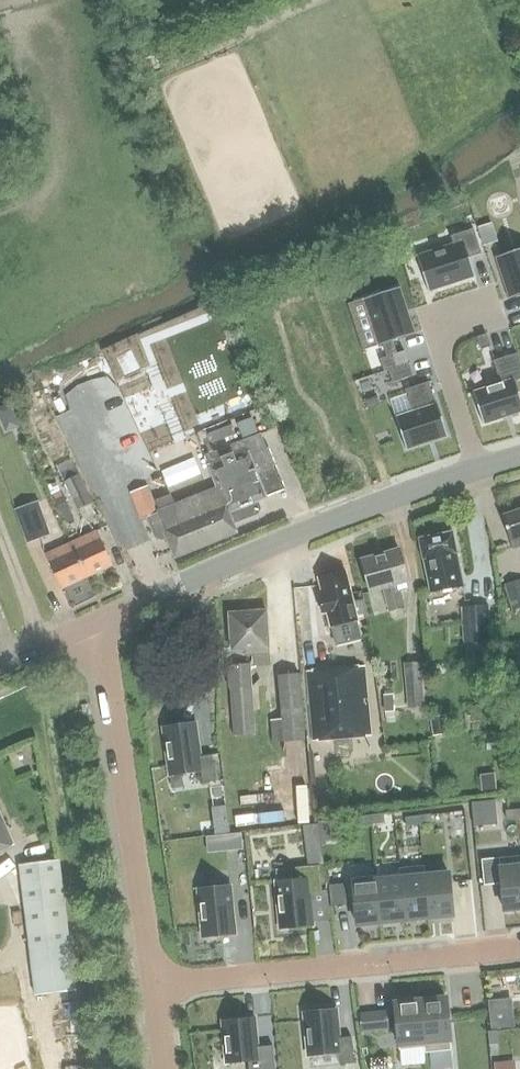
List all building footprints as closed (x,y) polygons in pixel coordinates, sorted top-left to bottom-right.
[(417,255),(416,255),(428,293),(430,292),(429,289),(473,275),(474,278),(475,278),(469,258),(481,254),(473,229),(450,236),(453,246),(418,258),(417,255)] [(495,258),(495,259),(498,258),(511,297),(508,298),(508,299),(519,295),(519,249),(495,258)] [(400,287),(362,299),(378,346),(382,345),(386,357),(379,359),(384,372),(388,371),(409,364),(404,351),(397,354),(393,341),(415,334),(400,287)] [(473,393),(483,424),(519,412),(519,397),(515,382),(519,380),(519,363),(517,353),(493,361),(500,384),(473,393)] [(409,364),(388,371),(392,383),(413,376),(409,364)] [(412,412),(395,418),(406,449),(447,436),(437,404),(436,404),(429,382),(405,390),(412,412)] [(257,501),(285,490),(274,463),(267,446),(265,447),(259,433),(243,440),(236,423),(207,435),(214,453),(204,457),(210,471),(210,470),(217,487),(175,504),(171,494),(156,500),(161,514),(158,515),(147,519),(154,537),(163,541),(167,539),(175,558),(236,534),(232,524),(257,513),(260,508),(257,501)] [(92,503),(79,476),(65,483),(78,510),(92,503)] [(147,519),(158,515),(146,486),(129,493),(141,522),(147,519)] [(502,516),(513,548),(519,546),(519,510),(502,516)] [(44,540),(40,523),(26,527),(30,543),(44,540)] [(97,531),(71,543),(87,578),(113,566),(97,531)] [(431,591),(463,585),(457,555),(453,533),(420,539),(424,559),(425,559),(431,591)] [(87,578),(71,543),(45,556),(61,590),(87,578)] [(407,607),(400,584),(409,581),(401,548),(360,560),(369,593),(383,589),(390,612),(407,607)] [(330,571),(327,575),(319,577),(324,596),(319,597),(323,614),(328,613),(331,626),(340,624),(342,633),(359,628),(357,620),(354,606),(345,570),(341,571),(337,569),(330,571)] [(519,608),(519,581),(504,586),(512,611),(519,608)] [(462,607),(464,643),(491,641),(489,606),(462,607)] [(246,649),(246,651),(246,655),(269,654),(267,611),(229,613),(231,650),(246,649)] [(408,708),(425,707),(421,663),(404,664),(408,708)] [(233,736),(255,735),(251,664),(226,666),(228,688),(230,688),(233,736)] [(307,673),(313,740),(370,735),(364,668),(307,673)] [(305,740),(299,674),(278,676),(284,742),(305,740)] [(396,723),(394,694),(383,695),(385,723),(396,723)] [(194,723),(163,728),(171,776),(201,772),(202,783),(216,781),(212,755),(199,757),(194,723)] [(519,810),(506,811),(506,820),(519,819),(519,810)] [(383,814),(370,815),(371,824),(385,823),(383,814)] [(431,814),(418,816),(419,825),(432,823),(431,814)] [(370,815),(357,817),(358,826),(371,824),(370,815)] [(418,816),(405,818),(406,827),(419,825),(418,816)] [(13,845),(0,818),(0,851),(13,845)] [(519,908),(519,856),(481,860),(484,886),(501,884),(504,910),(519,908)] [(19,865),(30,952),(35,994),(77,989),(60,860),(19,865)] [(276,881),(281,930),(312,927),(309,893),(322,892),(319,865),(295,868),(296,879),(276,881)] [(423,866),(428,918),(453,915),(449,874),(425,876),(424,865),(423,866)] [(399,868),(405,920),(428,918),(423,866),(399,868)] [(399,873),(376,875),(381,922),(405,920),(399,868),(399,873)] [(352,878),(357,925),(381,922),(376,875),(352,878)] [(198,889),(203,938),(235,935),(230,886),(198,889)] [(394,1004),(399,1050),(424,1048),(424,1053),(425,1053),(420,1001),(417,1001),(417,997),(397,999),(397,1003),(394,1004)] [(446,998),(420,1001),(425,1053),(451,1051),(446,998)] [(509,1005),(489,1007),(491,1030),(497,1029),(511,1028),(509,1005)] [(336,1009),(305,1012),(309,1056),(339,1053),(340,1065),(354,1063),(351,1037),(338,1038),(336,1009)] [(360,1012),(362,1031),(388,1028),(386,1009),(360,1012)] [(254,1018),(223,1021),(227,1064),(258,1061),(254,1018)] [(489,1043),(498,1042),(497,1029),(491,1030),(488,1030),(489,1043)]
